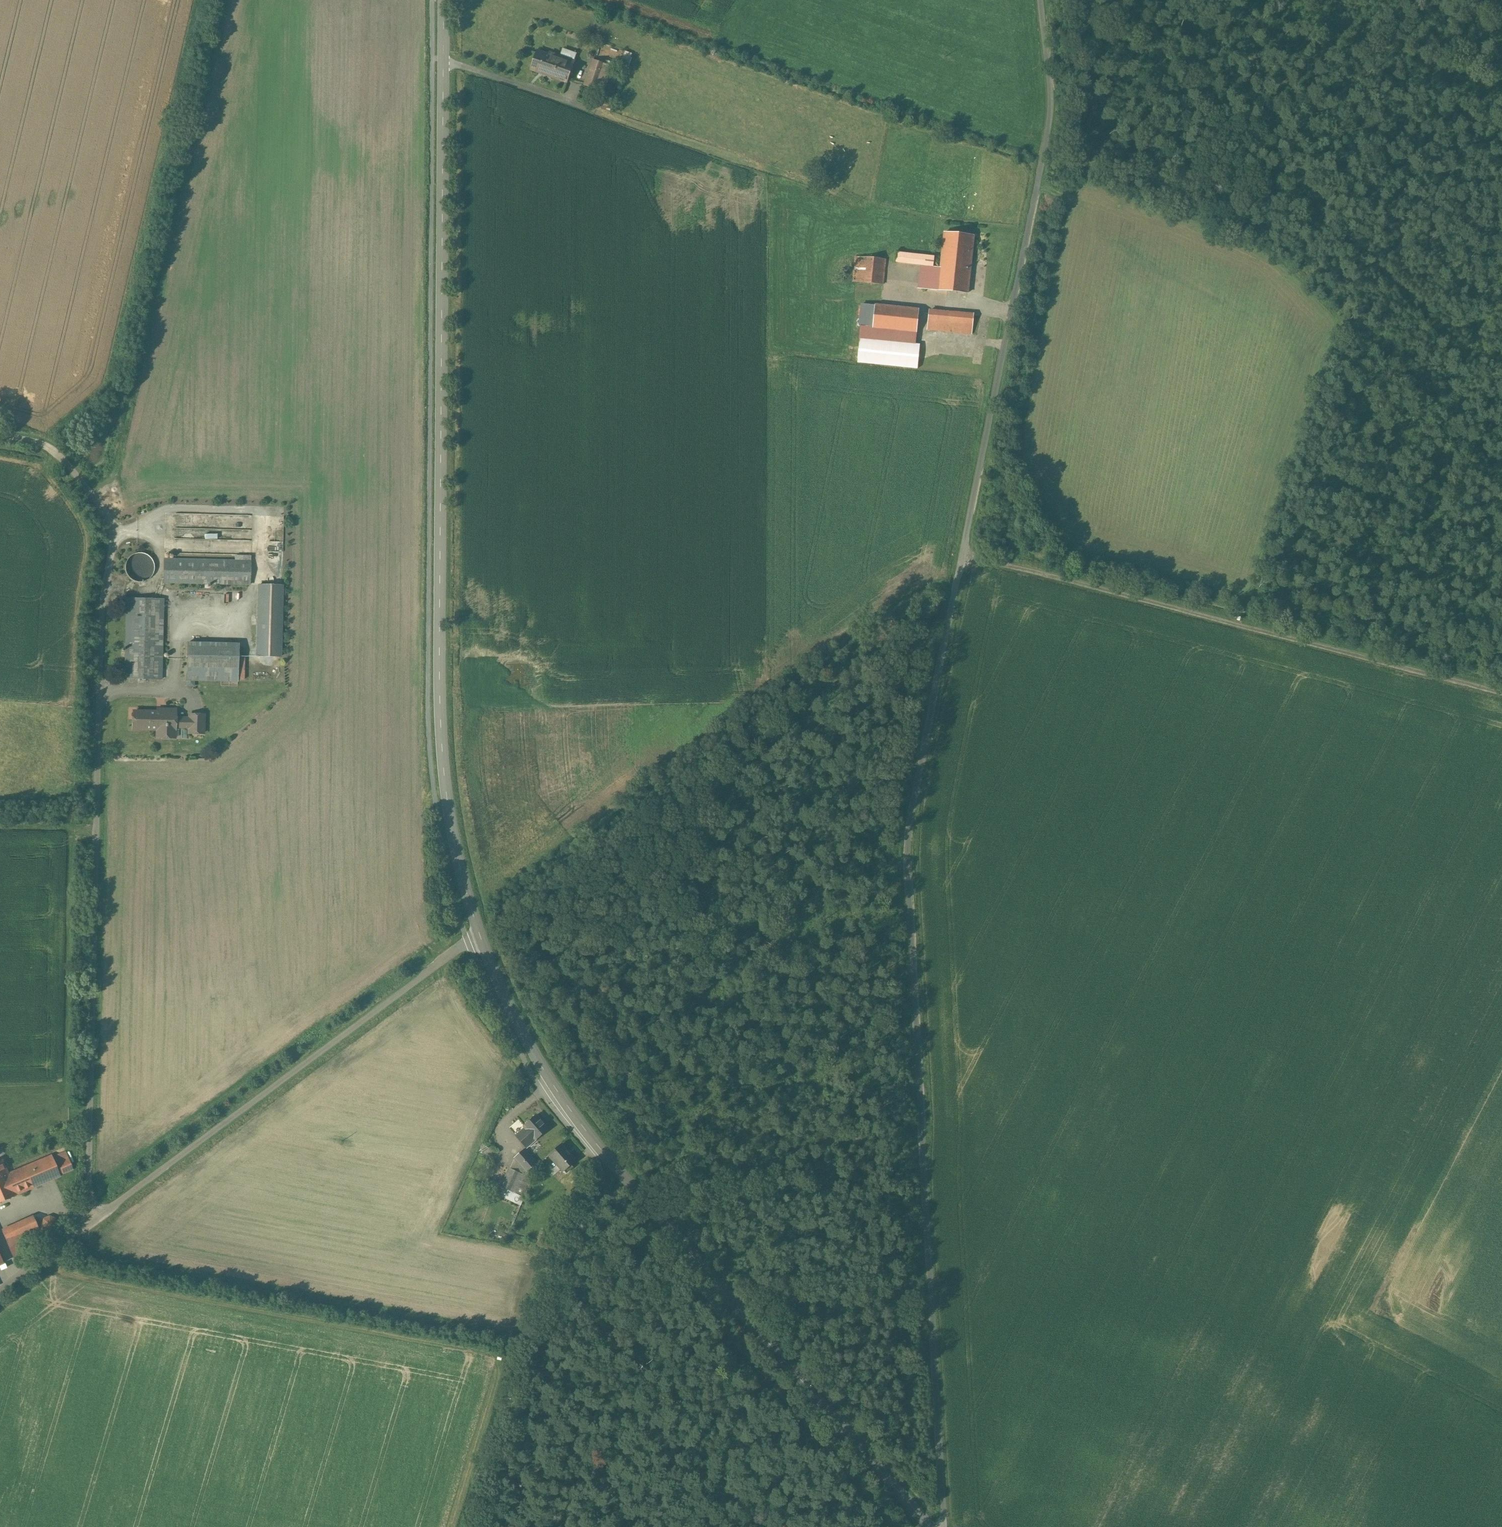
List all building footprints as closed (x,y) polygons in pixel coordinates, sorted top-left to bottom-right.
[(563,47),(560,57),(562,58),(574,62),(577,52),(563,47)] [(531,69),(556,78),(562,58),(560,57),(549,53),(549,56),(537,51),(531,69)] [(574,62),(562,58),(556,78),(567,81),(574,62)] [(604,72),(591,67),(585,85),(598,90),(604,72)] [(948,229),(945,260),(975,263),(978,232),(948,229)] [(899,260),(923,263),(937,264),(939,254),(900,249),(899,260)] [(855,279),(887,282),(890,256),(858,253),(855,279)] [(972,290),(975,263),(945,260),(944,265),(942,287),(972,290)] [(942,287),(944,265),(937,264),(923,263),(921,285),(942,287)] [(867,301),(865,324),(876,325),(878,302),(867,301)] [(878,302),(876,325),(920,329),(923,306),(878,302)] [(977,310),(933,307),(932,328),(976,331),(977,310)] [(865,324),(863,336),(919,342),(920,329),(876,325),(865,324)] [(861,360),(921,366),(923,342),(919,342),(863,336),(861,360)] [(164,583),(250,583),(250,551),(236,551),(236,557),(164,557),(164,583)] [(127,562),(126,566),(126,570),(128,574),(131,578),(134,580),(139,581),(143,581),(147,579),(151,576),(153,572),(154,567),(153,562),(151,558),(147,555),(143,553),(138,553),(133,555),(129,558),(127,562)] [(283,584),(258,584),(257,656),(281,656),(283,584)] [(163,679),(163,600),(124,600),(124,679),(163,679)] [(238,682),(239,641),(187,640),(186,681),(238,682)] [(176,729),(176,716),(177,706),(156,706),(156,710),(132,709),(132,731),(155,732),(155,738),(176,739),(176,729)] [(188,713),(188,716),(176,716),(176,729),(187,729),(191,729),(191,733),(204,734),(205,714),(188,713)] [(549,1129),(537,1115),(524,1126),(525,1127),(516,1135),(526,1147),(535,1139),(536,1140),(549,1129)] [(576,1159),(562,1144),(549,1155),(563,1171),(564,1170),(567,1173),(573,1167),(570,1164),(576,1159)] [(527,1171),(537,1162),(524,1148),(514,1157),(510,1167),(502,1186),(524,1196),(532,1177),(527,1171)] [(52,1157),(59,1175),(73,1169),(66,1151),(52,1157)] [(0,1187),(0,1201),(40,1183),(59,1175),(52,1157),(51,1156),(8,1174),(12,1182),(0,1187)] [(8,1174),(1,1159),(0,1160),(0,1187),(12,1182),(8,1174)] [(33,1216),(2,1230),(9,1246),(40,1232),(33,1216)] [(557,1249),(559,1237),(544,1234),(542,1246),(557,1249)]
